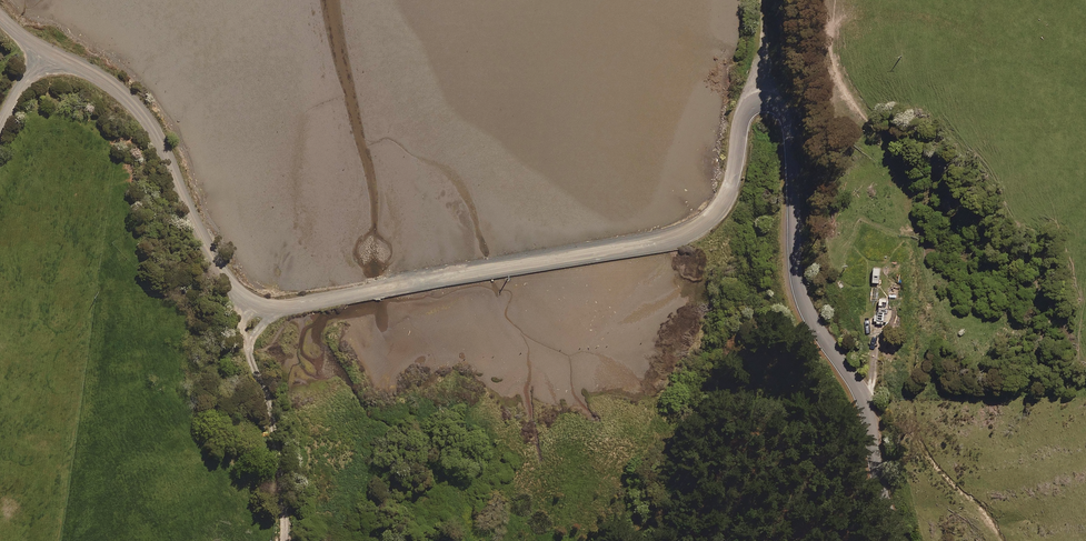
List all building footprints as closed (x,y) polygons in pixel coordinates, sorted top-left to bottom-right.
[(886,322),(877,313),(865,325),(874,334),(886,322)]
